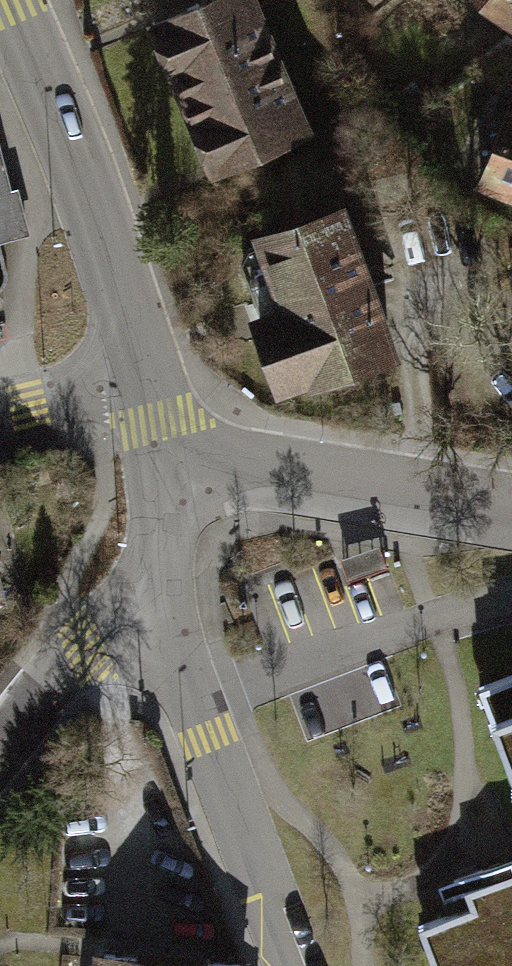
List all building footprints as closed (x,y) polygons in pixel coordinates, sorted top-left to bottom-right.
[(157,19),(219,188),(331,147),(277,0),(209,0),(157,19)] [(365,9),(375,0),(358,0),(365,9)] [(511,23),(511,0),(485,0),(511,23)] [(0,95),(0,248),(7,283),(39,276),(0,95)] [(511,97),(471,189),(511,207),(511,97)] [(367,201),(267,231),(292,313),(261,322),(286,405),(416,366),(367,201)] [(24,605),(0,511),(0,611),(24,605)] [(511,763),(511,670),(481,682),(511,763)] [(485,859),(492,879),(475,885),(481,902),(426,922),(442,965),(511,965),(511,850),(485,859)] [(92,956),(91,965),(216,965),(92,956)]
